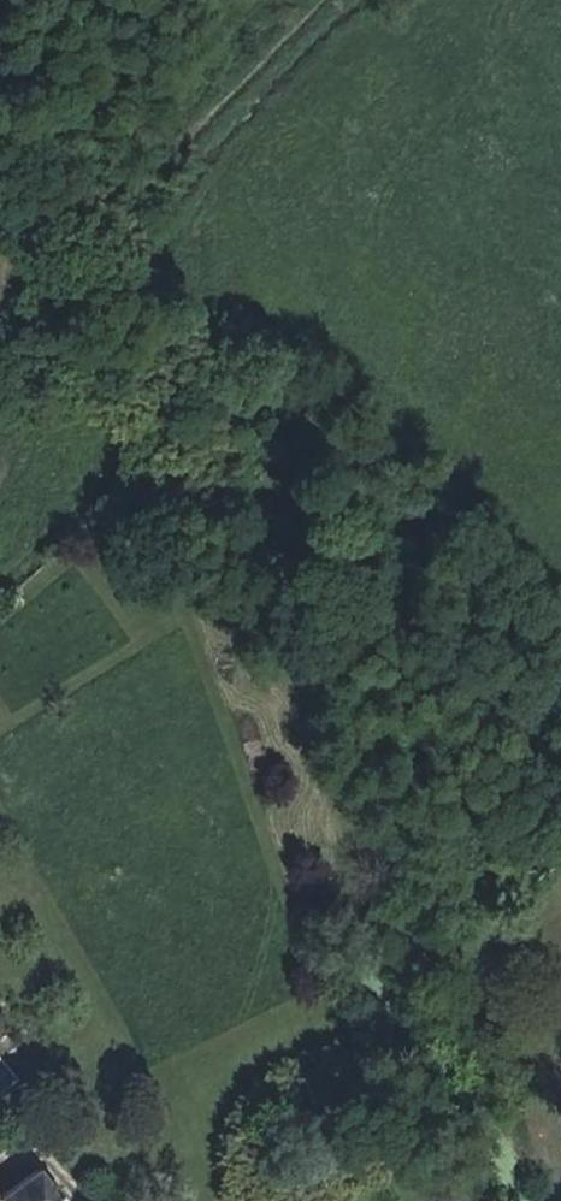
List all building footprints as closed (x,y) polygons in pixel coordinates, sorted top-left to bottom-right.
[(50,1184),(30,1200),(65,1200),(50,1184)] [(0,1191),(0,1200),(10,1200),(0,1191)]
